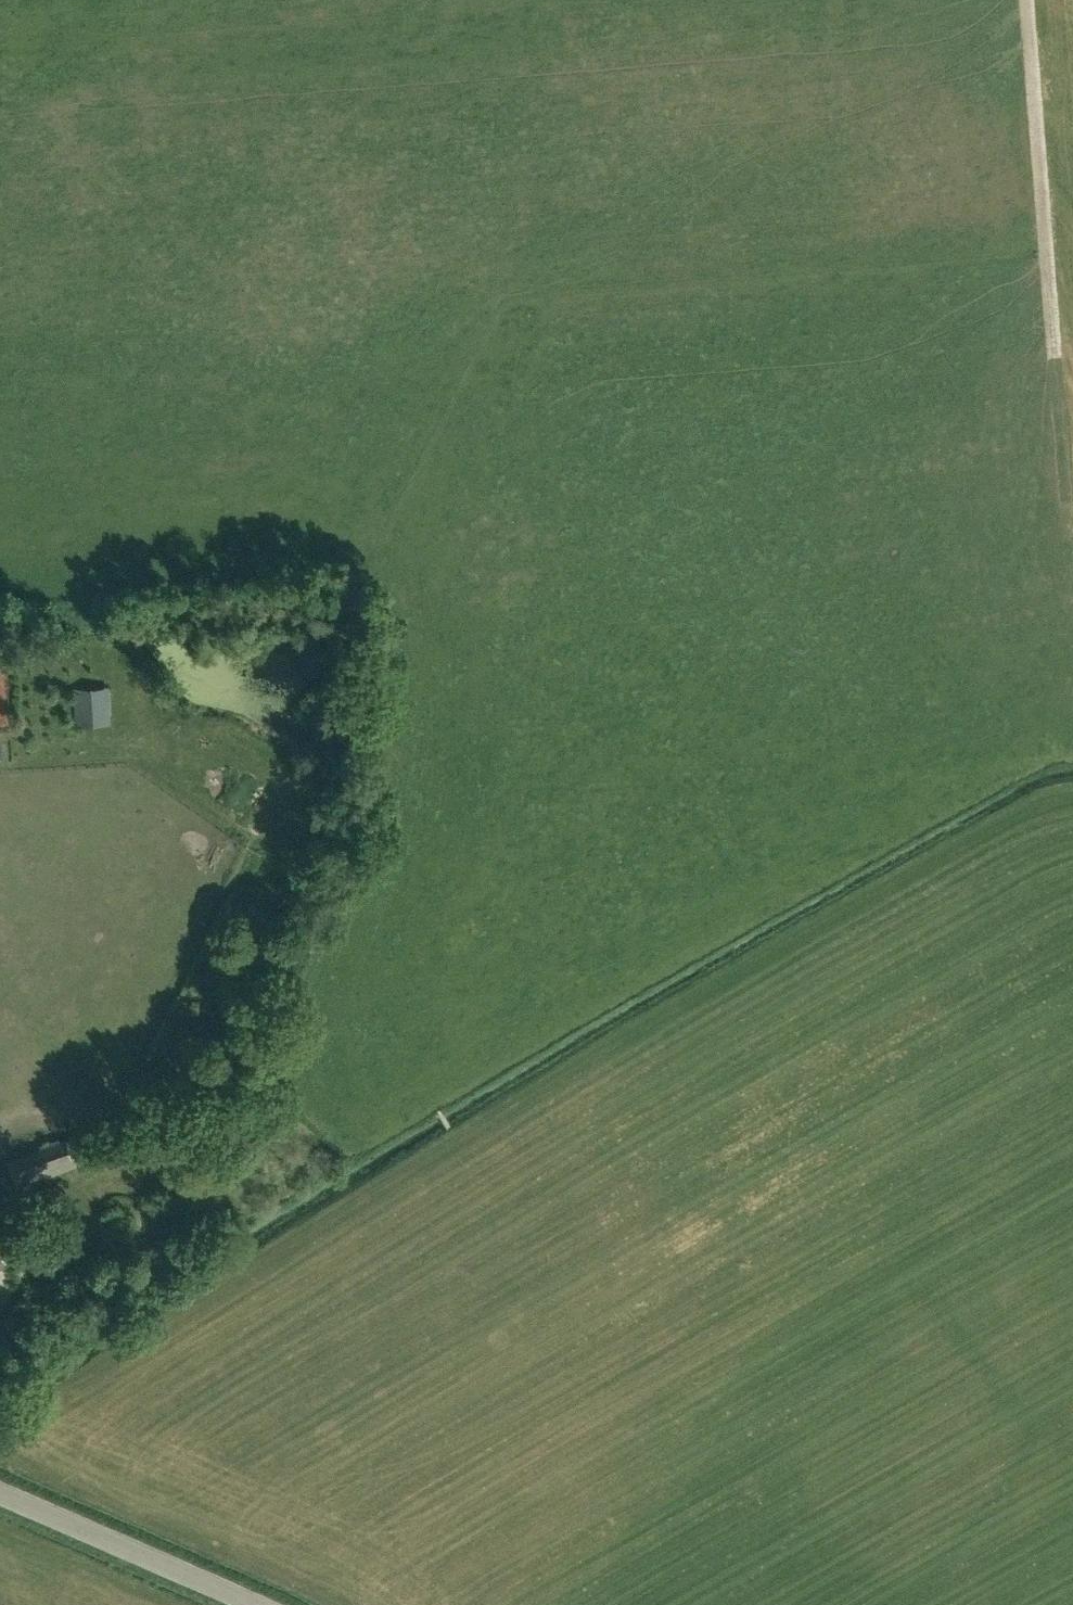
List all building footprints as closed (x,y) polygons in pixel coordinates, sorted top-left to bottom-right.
[(105,722),(104,685),(78,686),(80,723),(105,722)] [(107,1144),(124,1137),(118,1126),(101,1133),(107,1144)] [(92,1128),(65,1137),(9,1158),(18,1186),(76,1165),(76,1164),(102,1154),(92,1128)]
